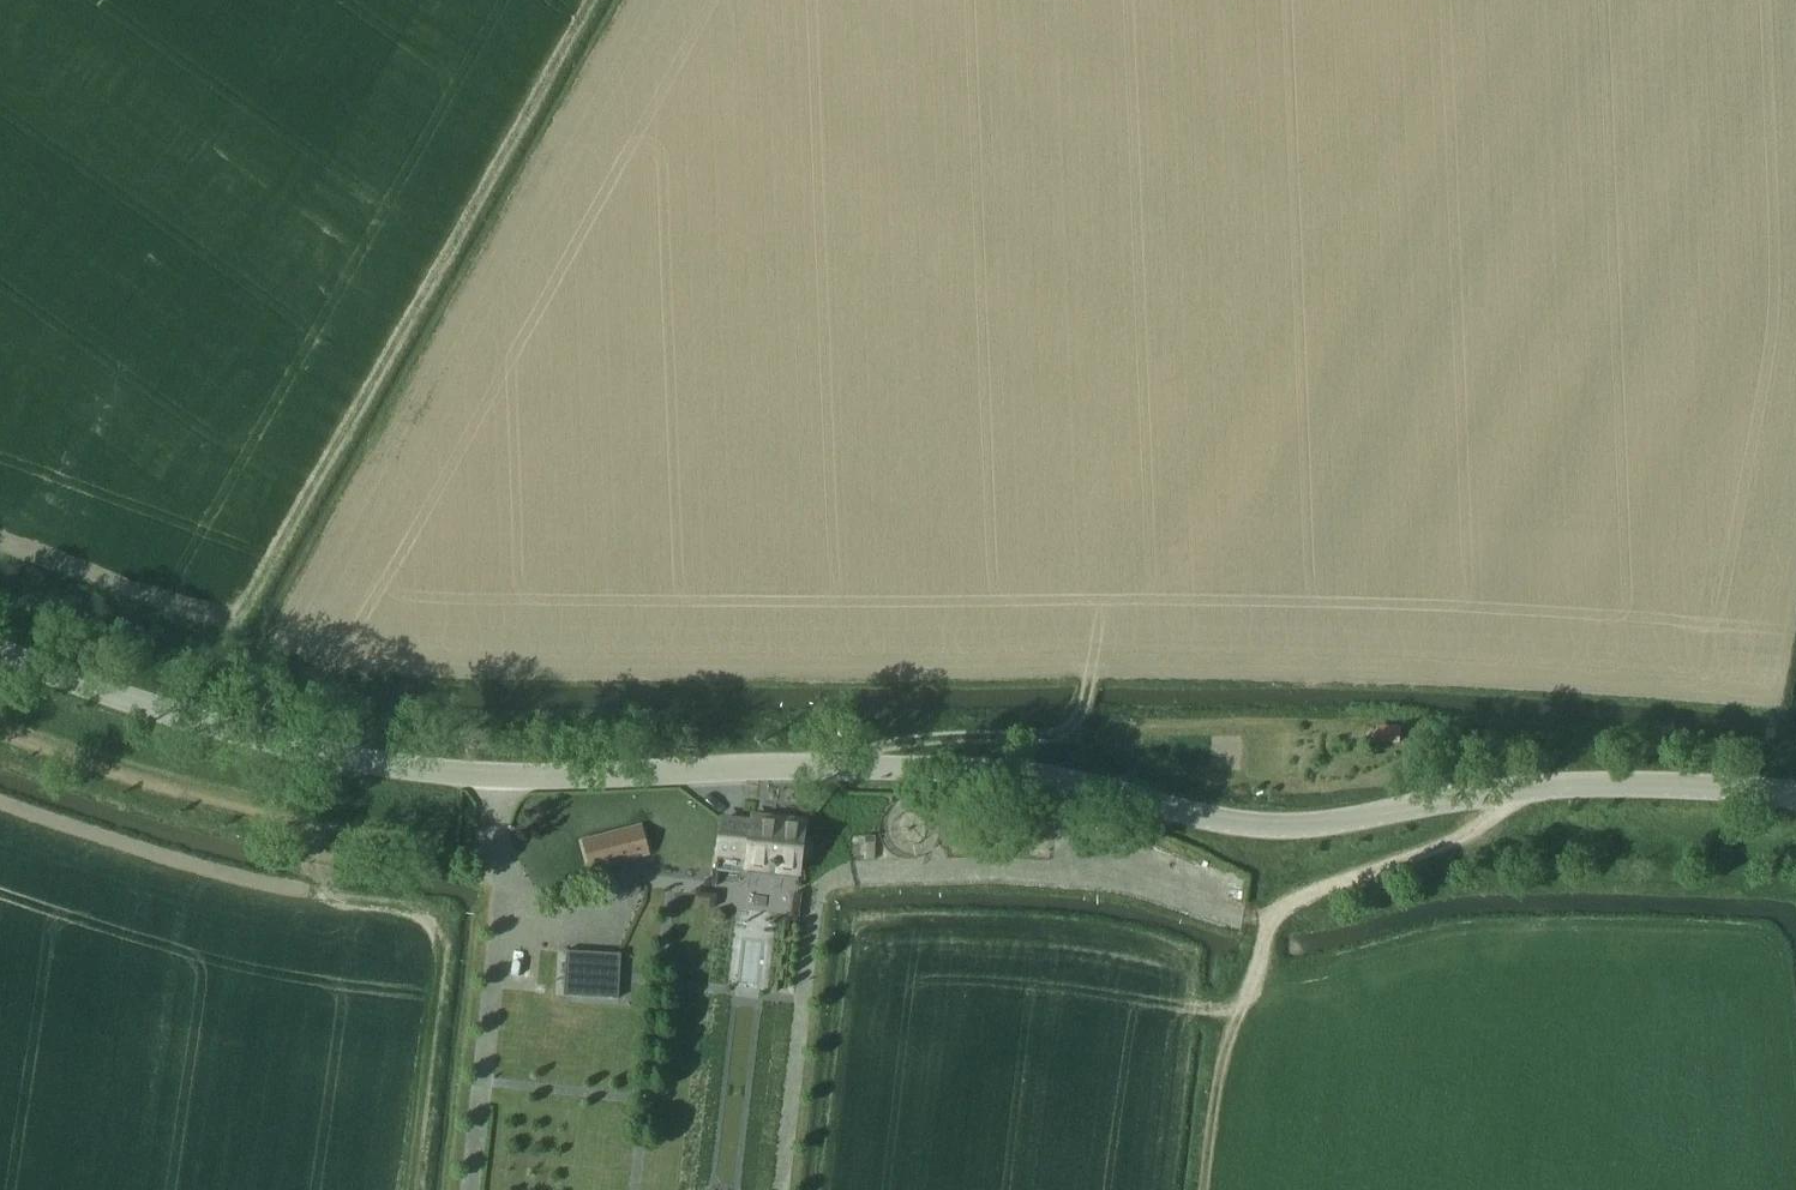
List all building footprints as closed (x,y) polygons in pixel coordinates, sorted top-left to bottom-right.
[(1368,725),(1384,726),(1384,716),(1368,716),(1368,725)] [(1382,726),(1382,742),(1397,742),(1397,726),(1382,726)] [(762,826),(721,821),(718,853),(748,857),(747,864),(769,866),(769,869),(776,869),(777,867),(799,870),(801,858),(806,859),(811,855),(812,844),(808,840),(803,839),(804,827),(763,822),(762,826)] [(648,854),(641,826),(582,841),(590,869),(648,854)] [(616,998),(619,955),(566,952),(563,995),(616,998)]
